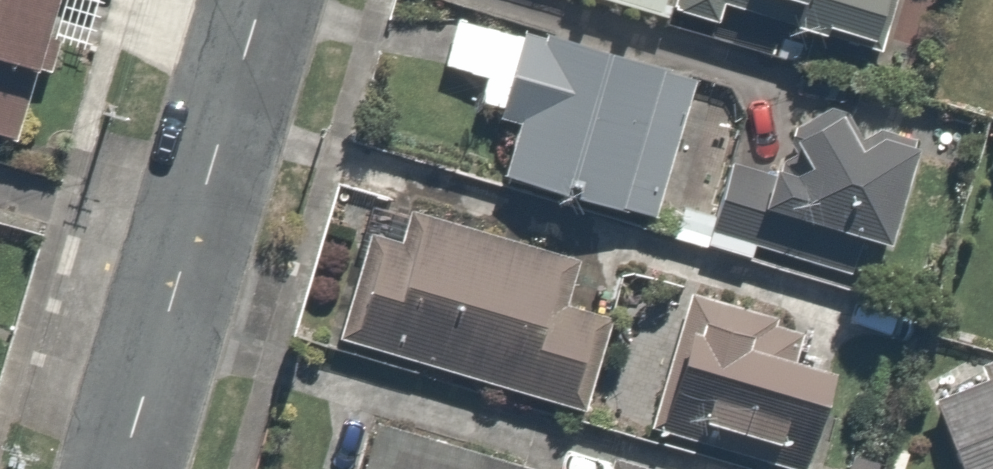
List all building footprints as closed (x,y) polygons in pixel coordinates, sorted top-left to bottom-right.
[(35,155),(77,0),(0,0),(0,146),(35,155)] [(577,6),(675,36),(686,0),(578,0),(577,6)] [(763,7),(813,22),(806,45),(888,70),(909,0),(765,0),(763,7)] [(564,51),(460,19),(444,73),(493,88),(483,119),(532,134),(514,191),(670,240),(715,95),(680,84),(684,69),(569,34),(564,51)] [(801,140),(826,146),(815,191),(791,185),(780,230),(913,263),(941,148),(807,115),(801,140)] [(397,234),(364,344),(586,407),(607,334),(571,323),(587,266),(430,221),(424,242),(397,234)] [(803,322),(698,300),(671,425),(839,461),(856,382),(821,375),(827,344),(799,337),(803,322)] [(937,395),(964,468),(992,468),(992,374),(937,395)] [(384,436),(374,468),(501,468),(384,436)]
